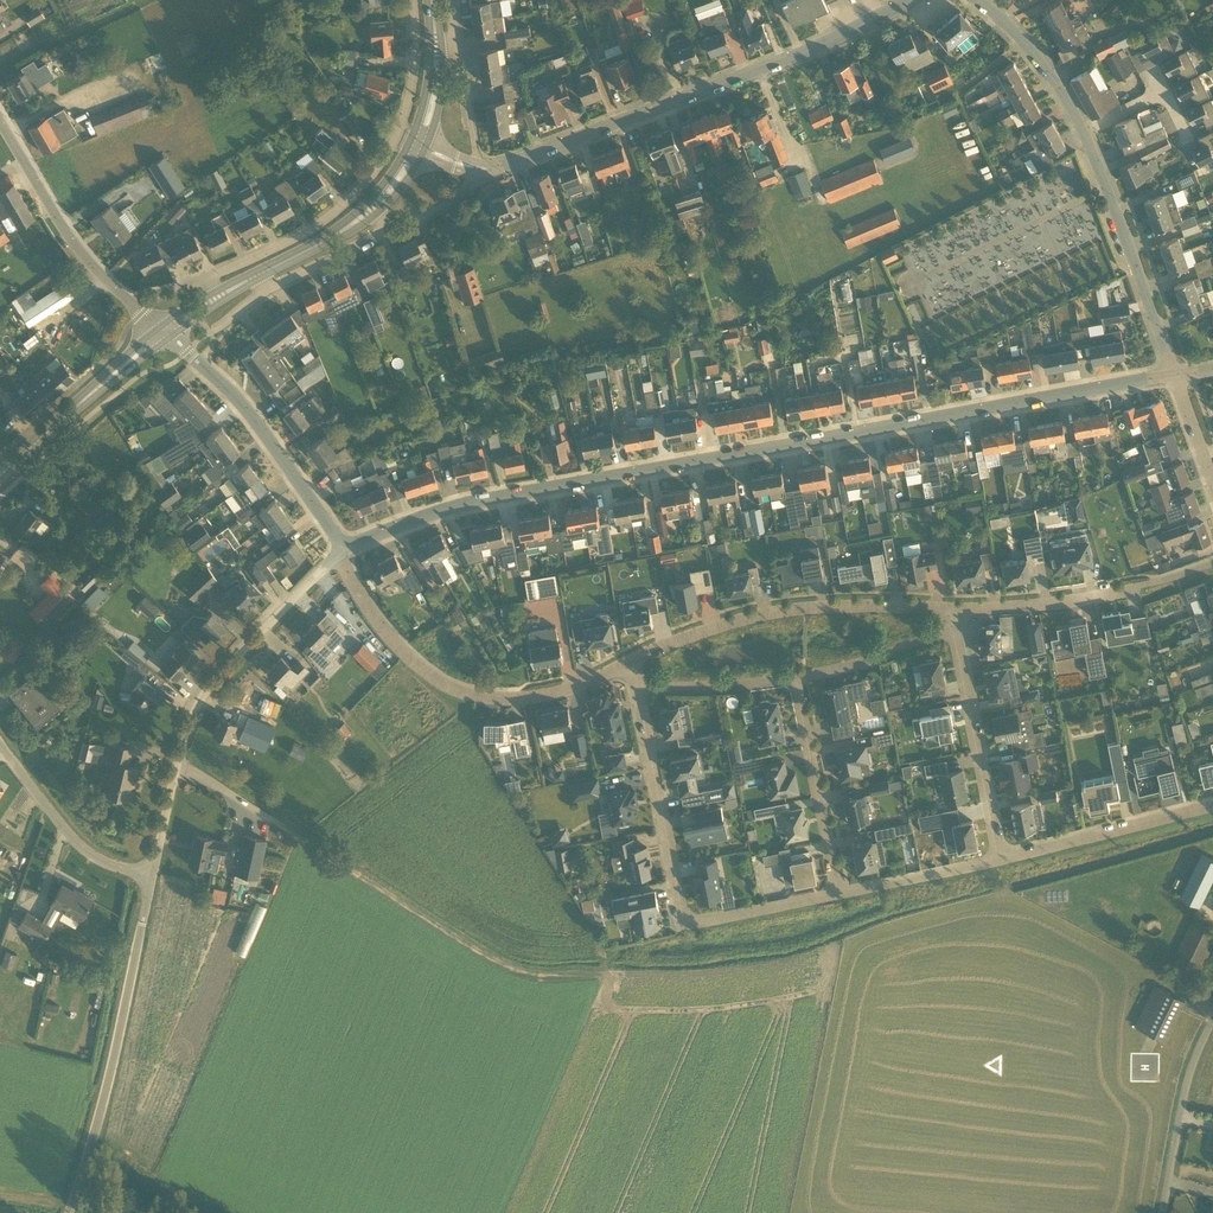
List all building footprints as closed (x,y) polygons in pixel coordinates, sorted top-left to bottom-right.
[(362,8),(373,7),(372,2),(387,0),(361,0),(362,8)] [(479,3),(472,4),(474,20),(503,15),(501,0),(479,0),(479,3)] [(607,3),(618,33),(617,34),(621,44),(623,49),(625,48),(631,46),(631,44),(633,44),(618,0),(616,0),(607,3)] [(647,13),(642,0),(626,0),(622,1),(629,19),(647,13)] [(789,16),(788,16),(793,26),(807,20),(817,15),(816,12),(825,8),(822,0),(782,0),(789,16)] [(1071,20),(1061,0),(1042,10),(1052,30),(1059,26),(1063,33),(1075,27),(1083,23),(1080,15),(1071,20)] [(30,25),(45,17),(38,6),(33,9),(35,13),(26,18),(30,25)] [(752,27),(750,22),(752,21),(747,8),(735,13),(742,31),(741,32),(749,50),(770,42),(763,23),(752,27)] [(712,54),(730,47),(724,32),(732,29),(724,9),(708,15),(710,21),(701,25),(712,54)] [(961,10),(948,21),(947,20),(947,21),(948,22),(944,25),(943,24),(944,24),(935,32),(949,48),(950,50),(944,55),(954,67),(961,61),(958,57),(970,47),(974,43),(981,38),(973,28),(974,27),(969,21),(970,20),(969,20),(966,17),(966,16),(965,16),(961,10)] [(506,30),(503,15),(474,20),(476,35),(505,31),(506,39),(521,36),(527,35),(531,34),(530,26),(506,30)] [(391,52),(390,39),(392,39),(391,21),(370,22),(371,41),(375,40),(376,53),(391,52)] [(1090,35),(1083,23),(1075,27),(1063,33),(1059,26),(1052,30),(1061,49),(1058,51),(1064,61),(1080,53),(1075,43),(1090,35)] [(1099,59),(1132,42),(1126,30),(1111,37),(1093,45),(1099,59)] [(1164,31),(1140,42),(1146,55),(1156,50),(1161,60),(1175,53),(1164,31)] [(918,48),(911,33),(900,39),(909,56),(911,55),(917,67),(934,58),(926,43),(918,48)] [(699,58),(691,35),(677,40),(680,48),(672,52),(677,67),(699,58)] [(508,47),(522,45),(521,36),(506,39),(508,47)] [(606,56),(621,51),(618,43),(603,48),(606,56)] [(593,64),(600,61),(595,46),(588,49),(593,64)] [(481,67),(501,64),(507,63),(504,48),(479,52),(481,67)] [(1124,48),(1118,51),(1122,58),(1128,55),(1124,48)] [(354,58),(354,51),(339,50),(339,57),(354,58)] [(637,78),(626,50),(624,51),(606,58),(618,89),(625,86),(623,83),(637,78)] [(1187,50),(1163,61),(1169,74),(1179,69),(1184,78),(1198,72),(1187,50)] [(1118,80),(1131,74),(1130,73),(1122,58),(1118,51),(1105,57),(1118,80)] [(564,55),(556,57),(559,65),(567,62),(564,55)] [(339,57),(339,62),(338,65),(354,66),(354,58),(339,57)] [(857,60),(855,59),(851,61),(851,63),(835,70),(844,90),(847,97),(862,91),(868,103),(877,99),(867,78),(859,59),(857,60)] [(510,81),(508,63),(507,63),(501,64),(481,67),(484,82),(503,79),(505,90),(520,88),(520,87),(518,79),(510,81)] [(934,92),(954,83),(945,63),(925,73),(934,92)] [(998,71),(1002,79),(1005,84),(1021,75),(1014,63),(998,71)] [(44,80),(52,75),(45,64),(37,68),(37,69),(26,75),(24,72),(17,76),(18,78),(9,83),(18,98),(34,89),(31,82),(41,76),(44,80)] [(595,77),(593,72),(590,64),(579,68),(582,76),(585,75),(587,79),(579,82),(586,101),(602,95),(595,76),(595,77)] [(1098,86),(1089,69),(1071,79),(1093,118),(1110,108),(1120,102),(1111,87),(1107,89),(1103,83),(1098,86)] [(368,73),(358,70),(355,82),(364,85),(363,90),(383,96),(389,79),(368,72),(368,73)] [(1199,74),(1175,86),(1181,98),(1191,93),(1195,103),(1210,96),(1199,74)] [(1012,97),(1028,88),(1021,75),(1005,84),(997,89),(986,95),(989,100),(999,94),(1003,101),(1012,96),(1012,97)] [(564,116),(562,113),(567,111),(565,106),(573,103),(564,78),(548,84),(551,91),(538,96),(541,104),(539,105),(542,115),(545,114),(548,121),(556,118),(564,116)] [(349,95),(352,86),(340,83),(338,92),(349,95)] [(983,90),(986,95),(997,89),(994,83),(983,89),(983,90)] [(521,96),(521,94),(520,88),(505,90),(506,100),(487,104),(489,119),(517,115),(515,97),(521,96)] [(1012,97),(1016,104),(1019,109),(1034,100),(1028,88),(1012,97)] [(87,115),(94,134),(150,115),(144,97),(87,115)] [(1187,110),(1193,123),(1203,118),(1207,127),(1212,125),(1212,103),(1211,99),(1187,110)] [(1034,100),(1019,109),(1021,114),(1026,122),(1041,113),(1034,100)] [(941,107),(946,117),(959,111),(954,101),(941,107)] [(815,127),(835,118),(829,105),(809,114),(815,127)] [(78,133),(64,108),(46,117),(28,127),(43,153),(61,143),(78,133)] [(997,114),(1000,119),(1010,114),(1007,108),(997,114)] [(742,144),(729,109),(719,113),(725,130),(730,129),(736,146),(742,144)] [(530,128),(537,125),(532,111),(524,114),(530,128)] [(770,118),(767,111),(748,118),(756,140),(766,136),(776,162),(787,158),(777,132),(779,131),(773,117),(770,118)] [(716,114),(716,112),(704,116),(718,153),(723,151),(716,132),(722,130),(722,131),(725,130),(719,113),(716,114)] [(351,134),(358,129),(348,113),(340,118),(351,134)] [(1010,114),(1000,119),(1003,125),(1013,119),(1010,114)] [(492,135),(493,134),(511,132),(510,123),(519,122),(517,115),(489,119),(492,135)] [(1117,134),(1125,154),(1145,145),(1167,136),(1164,126),(1146,134),(1138,115),(1133,117),(1115,124),(1119,133),(1117,134)] [(718,153),(704,116),(693,120),(694,122),(692,123),(698,140),(701,139),(701,138),(706,136),(713,155),(718,153)] [(844,137),(853,133),(846,117),(837,121),(844,137)] [(976,132),(981,129),(976,119),(970,122),(976,132)] [(1043,142),(1059,134),(1052,121),(1028,134),(1032,142),(1021,148),(1024,153),(1043,142)] [(692,162),(698,160),(692,142),(698,140),(692,123),(682,127),(692,162)] [(335,139),(321,128),(315,136),(317,138),(312,143),(323,153),(323,154),(339,168),(350,154),(341,146),(343,144),(336,138),(335,139)] [(659,133),(673,170),(684,166),(677,148),(679,147),(672,128),(659,133)] [(1212,157),(1212,132),(1212,131),(1198,138),(1203,147),(1193,152),(1199,164),(1212,157)] [(673,170),(659,133),(647,137),(654,156),(656,156),(663,174),(665,173),(668,181),(676,178),(673,170)] [(1043,142),(1024,153),(1027,158),(1031,156),(1039,171),(1054,162),(1050,155),(1066,147),(1059,134),(1043,142)] [(909,136),(880,149),(886,164),(916,152),(909,136)] [(1144,161),(1172,147),(1167,138),(1139,152),(1144,161)] [(632,173),(623,146),(608,152),(614,169),(623,166),(626,175),(632,173)] [(1019,148),(1012,152),(1015,157),(1022,154),(1019,148)] [(311,198),(327,187),(317,173),(322,169),(314,158),(309,151),(296,161),(303,170),(295,176),(301,184),(311,198)] [(590,176),(594,191),(604,187),(603,184),(609,181),(605,172),(614,169),(608,152),(593,157),(599,173),(590,176)] [(169,196),(184,186),(164,156),(149,166),(169,196)] [(829,201),(882,179),(874,159),(821,181),(829,201)] [(1139,165),(1137,160),(1120,167),(1128,186),(1145,179),(1145,178),(1154,174),(1148,161),(1139,165)] [(580,172),(576,163),(569,166),(559,170),(560,172),(559,173),(560,176),(561,176),(565,187),(582,180),(587,194),(594,191),(590,176),(588,169),(580,172)] [(221,177),(217,169),(208,173),(212,181),(221,177)] [(762,186),(779,180),(775,170),(759,177),(762,186)] [(796,199),(813,192),(804,170),(787,177),(796,199)] [(1199,181),(1195,170),(1176,179),(1180,190),(1187,186),(1199,181)] [(559,202),(555,192),(548,174),(533,179),(540,198),(544,207),(559,202)] [(747,190),(757,186),(753,174),(743,178),(747,190)] [(9,175),(0,180),(0,215),(3,219),(11,214),(18,226),(34,218),(9,175)] [(1003,175),(999,177),(1005,188),(1015,183),(1011,176),(1005,179),(1003,175)] [(254,176),(248,179),(251,185),(251,186),(257,183),(254,176)] [(639,205),(649,202),(640,177),(630,180),(639,205)] [(276,219),(293,210),(287,199),(297,194),(286,179),(275,185),(277,189),(264,196),(268,203),(267,204),(276,219)] [(245,235),(262,226),(256,214),(264,210),(257,197),(251,185),(238,191),(249,213),(237,219),(245,235)] [(513,191),(509,188),(505,190),(504,194),(499,196),(500,197),(490,200),(498,221),(499,221),(504,234),(525,226),(527,230),(532,228),(539,225),(538,222),(533,209),(529,199),(518,203),(514,191),(513,191)] [(688,194),(693,213),(707,210),(703,199),(701,190),(688,194)] [(1150,216),(1169,209),(1178,206),(1172,191),(1145,201),(1150,216)] [(681,217),(684,217),(693,213),(688,194),(675,198),(681,217)] [(709,197),(703,199),(707,210),(712,208),(709,197)] [(740,197),(734,199),(737,208),(744,206),(740,197)] [(469,208),(480,206),(478,199),(467,201),(469,208)] [(177,219),(187,209),(177,201),(168,211),(177,219)] [(130,232),(110,205),(92,219),(99,229),(102,227),(115,244),(130,232)] [(747,215),(744,206),(737,208),(736,209),(743,230),(744,233),(754,229),(748,214),(747,215)] [(1182,220),(1178,206),(1169,209),(1150,216),(1150,217),(1148,217),(1151,224),(1153,223),(1155,231),(1179,222),(1182,228),(1197,223),(1196,218),(1195,215),(1182,220)] [(538,222),(544,219),(544,218),(540,207),(533,209),(538,222)] [(848,247),(901,225),(894,208),(842,230),(848,247)] [(214,250),(231,242),(223,226),(230,223),(225,211),(211,218),(216,229),(206,234),(214,250)] [(687,229),(685,222),(684,217),(681,217),(670,221),(674,234),(688,230),(687,229)] [(563,232),(559,222),(547,226),(551,236),(563,232)] [(1197,223),(1182,228),(1184,235),(1184,236),(1185,235),(1200,230),(1197,223)] [(10,239),(0,225),(0,245),(10,239)] [(192,234),(189,228),(162,241),(170,256),(176,253),(182,264),(202,254),(192,234)] [(589,229),(580,232),(584,243),(593,240),(589,229)] [(738,239),(746,236),(744,233),(743,230),(735,232),(738,239)] [(539,254),(548,251),(541,231),(534,234),(532,234),(539,254)] [(524,238),(527,249),(536,246),(532,235),(524,238)] [(1165,258),(1184,251),(1178,236),(1160,243),(1165,258)] [(417,244),(415,240),(399,247),(407,264),(422,256),(426,264),(434,261),(424,241),(417,244)] [(145,273),(165,263),(163,259),(170,256),(162,241),(136,255),(145,273)] [(577,241),(571,245),(575,252),(582,249),(577,241)] [(896,253),(892,245),(880,250),(883,256),(884,258),(896,253)] [(1170,273),(1189,266),(1184,251),(1165,258),(1170,273)] [(1195,264),(1197,270),(1212,264),(1210,257),(1196,262),(1194,263),(1195,264)] [(374,259),(357,267),(368,290),(389,279),(385,271),(381,273),(374,259)] [(400,281),(412,275),(406,263),(395,269),(400,281)] [(1197,270),(1199,277),(1199,278),(1212,273),(1212,264),(1197,270)] [(474,268),(456,273),(460,287),(465,304),(483,298),(474,268)] [(351,289),(344,274),(329,281),(336,295),(330,298),(335,309),(338,317),(346,313),(344,309),(363,300),(356,286),(351,289)] [(443,290),(439,275),(428,279),(432,293),(433,293),(443,290)] [(1180,300),(1199,293),(1196,286),(1202,284),(1200,279),(1194,281),(1193,278),(1175,285),(1180,300)] [(28,325),(73,296),(65,283),(20,312),(28,325)] [(1109,304),(1106,289),(1105,284),(1096,288),(1103,323),(1131,318),(1128,303),(1120,305),(1120,302),(1109,304)] [(323,301),(316,287),(301,295),(308,309),(302,313),(306,322),(319,315),(320,317),(325,315),(332,333),(343,329),(338,317),(335,309),(330,298),(323,301)] [(892,288),(876,293),(878,301),(894,297),(892,288)] [(1207,290),(1204,291),(1199,293),(1180,300),(1185,315),(1204,308),(1203,306),(1209,304),(1212,312),(1212,303),(1207,290)] [(870,295),(860,297),(862,307),(872,305),(870,295)] [(374,299),(363,303),(374,333),(385,329),(374,299)] [(546,302),(536,303),(539,321),(548,319),(546,302)] [(292,346),(305,336),(301,330),(302,329),(291,314),(276,324),(288,340),(292,346)] [(685,319),(687,333),(698,331),(696,318),(685,319)] [(269,359),(277,353),(274,350),(288,340),(276,324),(262,335),(269,343),(261,349),(269,359)] [(13,333),(2,325),(0,327),(0,335),(8,341),(13,333)] [(1079,327),(1079,325),(1070,326),(1073,340),(1058,343),(1060,351),(1063,368),(1079,365),(1076,348),(1074,348),(1074,345),(1083,344),(1079,327)] [(730,331),(724,332),(726,342),(728,342),(734,341),(740,340),(738,326),(730,327),(730,331)] [(1089,329),(1088,326),(1083,326),(1079,327),(1083,344),(1092,342),(1092,345),(1090,345),(1094,362),(1110,359),(1106,342),(1105,333),(1090,336),(1089,329)] [(1110,359),(1126,356),(1120,330),(1105,333),(1106,342),(1110,359)] [(29,358),(47,345),(36,331),(22,342),(24,344),(20,347),(29,358)] [(931,331),(924,334),(929,346),(936,343),(931,331)] [(1041,331),(1032,333),(1033,339),(1036,353),(1043,351),(1047,371),(1063,368),(1060,351),(1058,343),(1044,345),(1041,331)] [(1028,357),(1028,354),(1036,353),(1033,339),(1032,333),(1023,334),(1025,345),(1019,347),(1020,353),(1012,354),(1013,359),(1016,376),(1032,373),(1029,356),(1028,357)] [(767,339),(767,338),(757,340),(760,354),(769,352),(767,339)] [(776,351),(773,338),(767,339),(769,352),(776,351)] [(911,355),(921,353),(918,338),(908,340),(911,355)] [(691,356),(706,354),(704,339),(689,341),(691,356)] [(981,365),(981,363),(989,361),(987,347),(986,341),(977,345),(979,354),(971,356),(972,358),(965,359),(966,363),(966,368),(969,385),(985,382),(982,365),(981,365)] [(677,344),(669,345),(670,356),(678,355),(677,344)] [(269,359),(261,349),(259,346),(258,346),(259,347),(254,351),(253,350),(252,351),(249,350),(249,353),(248,354),(248,355),(243,359),(267,392),(267,393),(292,375),(277,353),(269,359)] [(989,361),(998,360),(995,346),(987,347),(989,361)] [(469,369),(499,358),(495,347),(465,358),(469,369)] [(875,363),(872,348),(865,350),(868,364),(870,373),(872,382),(875,402),(889,399),(886,379),(884,370),(877,372),(876,363),(875,363)] [(863,374),(870,373),(868,364),(865,350),(859,351),(860,358),(850,360),(849,363),(849,364),(860,361),(863,374)] [(0,354),(0,374),(10,366),(10,365),(5,357),(1,353),(0,354)] [(315,367),(322,362),(319,354),(310,361),(315,367)] [(907,376),(904,358),(897,359),(898,368),(900,377),(903,397),(918,394),(914,374),(907,376)] [(965,363),(964,358),(948,361),(953,388),(969,385),(966,368),(966,363),(965,363)] [(891,369),(898,368),(897,359),(889,361),(891,369)] [(1000,379),(1016,376),(1013,359),(997,362),(1000,379)] [(315,367),(310,361),(302,366),(317,386),(329,379),(328,377),(324,366),(322,362),(315,367)] [(52,399),(76,377),(63,362),(53,371),(38,384),(52,399)] [(716,362),(703,364),(705,373),(717,371),(716,362)] [(817,366),(819,373),(825,372),(826,381),(834,380),(833,374),(832,371),(833,371),(831,363),(817,366)] [(605,367),(586,370),(588,379),(598,377),(607,376),(605,367)] [(803,415),(797,377),(795,372),(795,370),(785,372),(787,379),(789,379),(792,396),(785,398),(789,418),(803,415)] [(806,384),(803,371),(803,370),(795,372),(797,377),(803,415),(817,413),(814,393),(807,394),(807,391),(808,391),(807,384),(806,384)] [(817,413),(831,410),(828,390),(826,381),(825,372),(819,373),(817,374),(820,391),(814,393),(817,413)] [(29,419),(52,399),(38,384),(33,377),(22,387),(27,392),(15,403),(29,419)] [(889,399),(903,397),(900,377),(886,379),(889,399)] [(929,393),(939,391),(939,390),(937,381),(927,383),(929,393)] [(875,402),(872,382),(864,383),(853,385),(854,391),(858,391),(861,405),(875,402)] [(328,384),(319,386),(321,395),(330,393),(328,384)] [(754,394),(762,393),(760,384),(752,386),(754,394)] [(760,423),(756,403),(754,394),(752,386),(745,387),(746,390),(747,395),(740,397),(746,426),(760,423)] [(181,417),(199,400),(187,387),(171,402),(165,395),(155,404),(165,415),(173,408),(181,417)] [(842,387),(835,389),(828,390),(831,410),(846,407),(842,387)] [(725,391),(732,428),(746,426),(740,397),(733,398),(732,389),(725,391)] [(648,408),(657,406),(654,390),(645,392),(648,408)] [(657,402),(664,400),(663,391),(655,392),(657,402)] [(717,431),(732,428),(725,391),(717,392),(719,400),(712,402),(714,411),(717,431)] [(325,409),(314,395),(307,400),(308,401),(298,408),(296,405),(284,414),(296,430),(325,409)] [(571,423),(579,421),(575,399),(568,401),(571,423)] [(174,429),(181,442),(191,435),(188,429),(197,423),(199,425),(212,413),(199,400),(181,417),(186,422),(174,429)] [(760,423),(774,421),(770,401),(756,403),(760,423)] [(1168,422),(1161,401),(1135,411),(1134,407),(1124,411),(1130,427),(1140,423),(1144,436),(1145,436),(1146,440),(1156,436),(1153,427),(1168,422)] [(332,422),(342,414),(336,405),(323,415),(330,424),(332,422)] [(684,437),(700,434),(695,406),(688,407),(690,417),(681,418),(684,437)] [(671,420),(670,411),(663,412),(669,440),(684,437),(681,418),(671,420)] [(627,447),(642,444),(639,426),(637,412),(627,414),(628,418),(622,419),(627,447)] [(1111,434),(1110,429),(1107,413),(1091,416),(1094,432),(1095,442),(1111,439),(1112,448),(1120,447),(1117,433),(1111,434)] [(342,414),(332,422),(334,425),(348,421),(342,414)] [(642,444),(658,442),(653,414),(647,415),(648,424),(639,426),(642,444)] [(570,450),(568,439),(567,439),(564,421),(563,416),(556,418),(557,422),(555,422),(559,441),(550,442),(550,444),(542,445),(545,461),(553,459),(554,461),(569,458),(567,450),(570,450)] [(1095,442),(1094,432),(1091,416),(1074,419),(1077,435),(1078,435),(1079,440),(1072,441),(1074,455),(1075,455),(1077,469),(1084,468),(1081,450),(1084,449),(1083,444),(1095,442)] [(601,452),(616,449),(611,421),(605,422),(596,424),(598,434),(597,434),(601,452)] [(1066,442),(1065,437),(1062,421),(1046,424),(1048,440),(1057,439),(1059,452),(1067,451),(1067,456),(1074,455),(1072,441),(1066,442)] [(1037,462),(1035,453),(1050,451),(1048,440),(1046,424),(1029,427),(1031,440),(1024,442),(1026,456),(1028,456),(1029,463),(1037,462)] [(479,444),(487,442),(482,425),(474,427),(479,444)] [(588,435),(586,426),(580,427),(585,455),(601,452),(597,434),(588,435)] [(210,454),(215,450),(231,439),(221,427),(201,442),(210,454)] [(1016,443),(1013,430),(997,433),(1002,457),(1003,463),(1026,459),(1026,456),(1024,442),(1016,443)] [(989,476),(986,460),(1002,457),(997,433),(982,436),(984,450),(976,451),(978,461),(980,471),(981,478),(989,476)] [(1179,453),(1172,433),(1157,438),(1156,436),(1146,440),(1147,441),(1143,442),(1151,463),(1179,453)] [(336,452),(331,444),(332,442),(327,434),(314,443),(308,448),(320,465),(329,458),(334,465),(332,467),(334,466),(339,464),(352,459),(354,459),(345,446),(336,452)] [(208,483),(224,472),(220,466),(240,451),(231,439),(215,450),(210,454),(217,463),(201,474),(208,483)] [(949,441),(954,465),(970,463),(965,439),(949,441)] [(936,459),(938,469),(954,465),(949,441),(934,444),(936,459)] [(521,452),(519,442),(509,443),(511,454),(502,456),(505,470),(524,466),(522,452),(521,452)] [(168,467),(181,460),(185,457),(177,444),(172,447),(150,460),(156,469),(158,468),(160,470),(168,466),(168,467)] [(466,450),(450,454),(448,444),(438,446),(442,465),(452,463),(455,480),(471,476),(468,460),(466,450)] [(484,456),(481,447),(475,449),(477,458),(468,460),(471,476),(487,473),(484,456)] [(920,462),(917,447),(901,450),(904,466),(905,466),(906,474),(922,472),(926,496),(935,495),(933,485),(928,461),(920,462)] [(422,490),(437,485),(432,468),(442,465),(437,450),(426,454),(427,457),(424,458),(424,461),(422,462),(425,471),(417,473),(422,490)] [(896,476),(895,467),(904,466),(901,450),(886,453),(890,477),(896,476)] [(873,476),(869,456),(856,459),(859,477),(861,486),(861,487),(874,485),(877,501),(886,500),(881,475),(873,476)] [(352,459),(339,464),(341,471),(355,466),(352,459)] [(850,502),(848,489),(861,486),(859,477),(856,459),(842,461),(845,479),(838,480),(843,503),(846,502),(850,502)] [(941,483),(938,469),(936,459),(928,461),(933,485),(941,483)] [(1126,482),(1149,474),(1144,461),(1121,470),(1124,477),(1126,482)] [(1189,482),(1182,462),(1156,471),(1160,480),(1170,476),(1174,487),(1189,482)] [(233,493),(257,475),(248,463),(228,477),(224,472),(208,483),(208,484),(207,485),(210,488),(212,490),(224,481),(233,493)] [(831,492),(826,464),(812,467),(815,485),(823,484),(825,493),(831,492)] [(399,469),(397,465),(392,466),(387,468),(392,482),(401,478),(406,495),(422,490),(417,473),(408,476),(405,467),(399,469)] [(334,479),(339,476),(333,467),(327,471),(334,479)] [(794,489),(796,505),(804,503),(804,499),(817,497),(815,485),(812,467),(798,469),(802,488),(794,489)] [(383,485),(392,482),(387,468),(363,477),(363,478),(363,479),(368,491),(375,507),(390,501),(383,485)] [(968,491),(982,488),(981,478),(980,471),(965,474),(968,491)] [(785,491),(782,472),(767,475),(770,490),(771,500),(781,498),(781,500),(787,504),(788,504),(789,506),(796,505),(794,489),(785,491)] [(232,494),(241,506),(247,502),(266,488),(257,475),(233,493),(232,494)] [(757,502),(763,501),(761,491),(770,490),(767,475),(752,477),(757,502)] [(368,491),(363,479),(352,483),(350,477),(334,484),(338,494),(350,489),(353,497),(359,513),(375,507),(368,491)] [(741,505),(736,480),(721,483),(724,498),(733,497),(734,506),(741,505)] [(1156,504),(1159,512),(1175,506),(1166,481),(1150,487),(1156,504)] [(169,512),(173,509),(170,504),(182,495),(172,482),(158,492),(156,494),(169,512)] [(711,511),(717,509),(716,500),(724,498),(721,483),(707,486),(711,511)] [(889,510),(898,508),(894,487),(885,488),(889,510)] [(695,514),(690,489),(676,491),(678,507),(687,505),(689,515),(695,514)] [(665,519),(672,518),(680,516),(678,507),(676,491),(661,494),(665,519)] [(1185,516),(1200,511),(1193,491),(1177,496),(1185,516)] [(842,510),(839,495),(831,497),(829,497),(832,512),(833,512),(833,514),(838,513),(838,517),(843,516),(842,510)] [(650,525),(645,497),(629,500),(632,518),(642,516),(643,526),(650,525)] [(829,511),(827,497),(819,499),(823,523),(831,521),(831,519),(832,519),(831,511),(829,511)] [(966,512),(980,510),(977,497),(964,499),(966,512)] [(266,525),(284,512),(275,499),(256,513),(251,507),(238,517),(243,523),(251,517),(260,529),(266,525)] [(1080,499),(1070,501),(1074,522),(1084,520),(1080,499)] [(621,530),(625,529),(623,520),(632,518),(629,500),(613,503),(618,530),(621,530)] [(1020,501),(1010,503),(1012,510),(1022,508),(1021,503),(1021,501),(1020,501)] [(804,503),(796,505),(799,519),(806,518),(804,503)] [(50,523),(60,513),(52,504),(41,513),(50,523)] [(792,521),(799,519),(796,505),(789,506),(792,521)] [(930,505),(918,507),(919,517),(932,515),(930,505)] [(600,524),(597,506),(581,508),(586,536),(588,545),(597,543),(599,554),(614,551),(611,536),(608,522),(600,524)] [(753,525),(764,523),(761,507),(751,509),(753,525)] [(561,531),(564,550),(574,548),(573,539),(586,536),(581,508),(565,511),(569,529),(561,530),(561,531)] [(26,541),(43,521),(30,510),(13,531),(26,541)] [(744,527),(752,525),(749,510),(741,512),(744,527)] [(265,553),(278,544),(274,538),(293,524),(284,512),(266,525),(270,532),(265,535),(269,541),(261,547),(265,553)] [(553,533),(549,514),(534,517),(537,535),(539,545),(548,543),(550,552),(564,550),(561,531),(553,533)] [(992,528),(1010,525),(1008,516),(991,519),(992,528)] [(523,548),(530,547),(539,545),(537,535),(534,517),(518,520),(523,548)] [(182,530),(187,526),(181,518),(176,522),(182,530)] [(704,519),(707,534),(714,532),(711,518),(704,519)] [(707,534),(704,519),(696,520),(699,535),(701,535),(707,534)] [(236,520),(229,525),(233,531),(240,525),(236,520)] [(1143,535),(1157,531),(1154,520),(1140,524),(1143,535)] [(870,536),(883,534),(881,521),(868,523),(870,536)] [(667,528),(667,522),(659,523),(660,535),(665,534),(664,528),(667,528)] [(1190,527),(1188,522),(1145,537),(1150,551),(1192,536),(1196,548),(1211,542),(1204,522),(1190,527)] [(513,539),(506,540),(502,523),(486,526),(493,554),(502,552),(504,559),(517,556),(513,539)] [(187,528),(181,532),(193,549),(211,536),(202,524),(190,533),(187,528)] [(821,524),(813,525),(815,534),(815,538),(824,536),(821,524)] [(470,563),(476,561),(485,560),(484,556),(493,554),(486,526),(471,530),(475,546),(462,549),(470,563)] [(745,535),(753,534),(752,526),(744,527),(745,535)] [(448,582),(458,576),(451,563),(447,566),(441,557),(452,551),(441,532),(428,540),(438,559),(435,560),(445,578),(448,582)] [(625,542),(636,541),(635,533),(624,534),(625,542)] [(1087,542),(1085,534),(1072,537),(1074,544),(1050,549),(1052,557),(1051,558),(1052,563),(1053,564),(1055,572),(1066,570),(1066,574),(1083,570),(1082,564),(1092,562),(1089,542),(1087,542)] [(228,539),(235,548),(241,543),(235,535),(228,539)] [(651,552),(662,550),(660,535),(648,537),(651,552)] [(892,537),(883,538),(888,566),(897,564),(892,537)] [(289,564),(305,553),(295,540),(280,551),(289,564)] [(445,578),(435,560),(438,559),(428,540),(417,546),(421,553),(415,557),(422,568),(428,564),(428,565),(439,582),(445,578)] [(710,556),(726,553),(724,541),(708,545),(710,556)] [(903,546),(905,555),(904,555),(908,580),(927,576),(925,566),(928,566),(929,568),(937,567),(934,551),(923,553),(922,552),(921,552),(919,543),(903,546)] [(782,572),(782,573),(784,585),(807,580),(806,577),(812,576),(812,577),(824,575),(821,563),(818,546),(800,549),(801,554),(794,555),(791,557),(788,560),(788,563),(778,565),(779,572),(782,572)] [(872,561),(838,567),(841,581),(871,576),(871,575),(875,574),(876,581),(889,579),(883,550),(871,552),(872,561)] [(521,570),(530,568),(527,551),(518,553),(521,570)] [(968,581),(975,580),(986,577),(984,569),(993,568),(990,551),(981,553),(982,558),(954,563),(957,582),(968,580),(968,581)] [(1030,578),(1030,574),(1038,572),(1035,551),(1027,553),(1028,559),(1004,563),(1004,564),(1003,565),(1005,575),(1006,574),(1008,582),(1030,578)] [(405,573),(404,571),(405,570),(395,554),(379,563),(382,569),(375,573),(376,575),(380,582),(389,578),(395,574),(404,590),(411,586),(415,592),(423,588),(412,569),(405,573)] [(517,556),(504,559),(506,568),(514,566),(514,567),(516,574),(521,573),(520,566),(517,556)] [(260,569),(254,562),(245,568),(257,585),(266,578),(265,576),(260,569)] [(266,564),(260,569),(265,576),(269,582),(276,577),(266,564)] [(730,595),(754,590),(752,583),(760,582),(760,580),(757,566),(749,568),(749,572),(726,576),(729,592),(730,595)] [(678,596),(680,607),(698,604),(695,589),(702,588),(702,591),(713,589),(709,568),(698,570),(700,580),(676,585),(676,586),(671,587),(673,597),(678,596)] [(89,588),(99,578),(95,574),(85,584),(89,588)] [(557,574),(526,579),(530,600),(560,594),(557,574)] [(261,593),(243,575),(239,580),(238,579),(237,579),(236,579),(234,579),(233,580),(232,582),(231,583),(232,585),(232,586),(222,597),(239,614),(261,593)] [(193,600),(204,590),(196,580),(185,591),(193,600)] [(1204,583),(1185,590),(1189,602),(1199,598),(1204,612),(1212,609),(1212,592),(1208,594),(1204,583)] [(431,588),(426,590),(432,601),(435,599),(438,598),(432,587),(431,588)] [(64,590),(49,603),(42,595),(27,608),(13,599),(5,593),(0,601),(0,623),(12,630),(15,625),(33,635),(44,617),(50,620),(73,599),(64,590)] [(147,608),(153,602),(146,595),(140,601),(147,608)] [(624,612),(627,631),(653,626),(650,613),(658,611),(656,595),(640,598),(642,608),(624,612)] [(1212,632),(1212,609),(1204,612),(1195,615),(1200,630),(1198,630),(1200,637),(1212,632)] [(1129,610),(1102,615),(1107,644),(1118,642),(1117,634),(1132,631),(1134,639),(1152,636),(1146,614),(1131,617),(1129,610)] [(1156,612),(1147,615),(1151,627),(1159,624),(1156,612)] [(213,635),(215,637),(220,632),(225,626),(212,613),(207,618),(200,616),(190,627),(185,622),(181,627),(189,635),(193,631),(206,643),(213,635)] [(572,621),(575,641),(584,639),(587,638),(588,645),(596,644),(596,645),(598,644),(598,643),(603,642),(604,643),(606,643),(606,642),(614,641),(613,638),(616,638),(613,624),(611,625),(610,622),(610,623),(608,613),(595,615),(597,625),(583,627),(581,619),(572,621)] [(1092,649),(1086,620),(1069,623),(1070,626),(1057,628),(1058,637),(1051,639),(1053,649),(1073,646),(1074,652),(1092,649)] [(328,633),(316,622),(303,635),(314,646),(321,653),(328,645),(332,649),(345,635),(335,626),(328,633)] [(999,626),(999,624),(990,624),(990,626),(980,627),(981,638),(980,638),(980,645),(981,645),(982,656),(1002,655),(1001,646),(1007,645),(1009,643),(1009,637),(1007,635),(1001,635),(1000,626),(999,626)] [(530,646),(534,666),(564,661),(560,641),(559,641),(556,626),(529,631),(532,646),(530,646)] [(506,643),(512,639),(505,628),(499,632),(506,643)] [(1046,651),(1043,632),(1029,634),(1032,653),(1046,651)] [(1200,637),(1203,645),(1212,641),(1212,632),(1200,637)] [(24,641),(10,633),(7,639),(0,650),(0,652),(13,660),(21,646),(24,641)] [(190,665),(198,656),(186,645),(182,641),(161,665),(169,673),(176,679),(186,669),(185,668),(189,664),(190,665)] [(369,670),(379,660),(363,644),(353,654),(369,670)] [(139,670),(146,663),(144,662),(128,648),(122,655),(139,670)] [(1088,653),(1092,674),(1106,671),(1101,650),(1088,653)] [(292,667),(281,657),(268,671),(282,684),(286,681),(292,687),(309,670),(299,660),(292,667)] [(921,697),(932,695),(930,686),(946,684),(941,658),(921,662),(926,687),(920,688),(921,697)] [(165,679),(146,663),(139,670),(145,675),(131,691),(135,694),(129,701),(141,712),(148,705),(151,708),(165,691),(159,686),(165,679)] [(1010,684),(1007,668),(985,673),(990,701),(1013,696),(1020,694),(1017,682),(1010,684)] [(37,728),(63,708),(34,672),(8,692),(37,728)] [(322,678),(317,673),(308,682),(313,687),(322,678)] [(1210,673),(1200,676),(1203,685),(1208,683),(1212,682),(1212,681),(1210,673)] [(851,717),(859,716),(856,699),(867,697),(864,681),(843,685),(844,687),(823,691),(829,722),(832,721),(835,737),(854,733),(851,717)] [(1166,682),(1157,684),(1159,694),(1168,692),(1166,682)] [(1024,702),(1040,698),(1039,689),(1022,692),(1024,702)] [(613,702),(608,692),(589,701),(594,714),(588,717),(599,713),(604,739),(608,738),(609,741),(610,743),(611,744),(614,745),(618,744),(620,742),(621,740),(621,738),(621,736),(625,735),(625,732),(626,730),(626,727),(625,725),(624,723),(623,721),(620,707),(615,708),(613,702)] [(900,693),(889,696),(891,707),(903,705),(900,693)] [(874,713),(886,711),(883,699),(872,701),(874,713)] [(770,703),(770,702),(767,700),(762,701),(760,704),(760,705),(753,707),(761,745),(783,741),(781,732),(783,732),(778,702),(770,703)] [(951,723),(953,723),(951,711),(948,712),(947,705),(948,704),(929,708),(930,709),(931,708),(932,715),(921,717),(923,733),(938,730),(940,743),(954,740),(951,728),(954,727),(954,726),(951,727),(951,723)] [(685,736),(685,732),(679,706),(664,709),(661,709),(666,736),(677,734),(680,747),(694,744),(692,735),(685,736)] [(544,733),(572,728),(568,709),(540,714),(544,733)] [(1031,710),(1018,712),(994,717),(993,717),(997,736),(1006,734),(1007,739),(1023,736),(1026,749),(1046,745),(1044,731),(1029,734),(1026,718),(1032,716),(1031,710)] [(891,714),(893,723),(902,721),(900,713),(891,714)] [(265,749),(275,727),(249,716),(243,728),(236,725),(236,724),(220,717),(213,734),(229,741),(232,734),(240,737),(239,738),(265,749)] [(532,754),(529,739),(525,719),(508,722),(508,721),(500,722),(499,721),(485,721),(485,738),(497,739),(498,743),(514,740),(517,756),(532,754)] [(1195,720),(1187,723),(1191,737),(1199,734),(1195,720)] [(1182,722),(1173,724),(1178,744),(1187,742),(1182,722)] [(345,739),(351,733),(349,731),(350,731),(344,723),(335,730),(337,732),(336,734),(341,739),(343,737),(345,739)] [(891,731),(871,735),(873,744),(874,746),(878,745),(894,742),(891,731)] [(576,755),(588,752),(585,733),(572,735),(576,755)] [(716,733),(695,737),(697,743),(698,746),(718,742),(716,733)] [(79,758),(91,760),(93,752),(102,754),(104,745),(95,743),(83,741),(79,758)] [(303,760),(307,749),(300,746),(301,744),(294,741),(289,754),(303,760)] [(733,763),(742,761),(738,741),(729,742),(733,763)] [(1056,743),(1046,745),(1043,746),(1045,754),(1057,751),(1056,743)] [(135,778),(138,768),(128,765),(132,749),(114,744),(110,762),(113,763),(106,794),(128,799),(132,784),(131,784),(132,777),(135,778)] [(869,761),(867,752),(866,745),(835,751),(841,780),(851,778),(852,780),(860,778),(860,776),(862,776),(860,763),(869,761)] [(1163,794),(1180,789),(1171,752),(1134,761),(1138,777),(1157,772),(1163,794)] [(609,771),(627,767),(624,753),(606,756),(609,771)] [(701,771),(698,754),(671,759),(672,765),(670,765),(671,771),(673,771),(674,777),(679,776),(681,783),(678,783),(681,796),(687,795),(689,804),(725,797),(723,787),(698,792),(695,773),(701,771)] [(1025,787),(1023,776),(1027,776),(1025,768),(1037,765),(1034,754),(1019,757),(1020,759),(1002,762),(1004,771),(1000,772),(1002,781),(1006,780),(1008,790),(1025,787)] [(742,761),(733,763),(735,774),(738,773),(758,769),(756,760),(756,759),(742,761)] [(785,774),(782,760),(765,764),(769,787),(775,786),(777,797),(799,792),(796,772),(785,774)] [(946,801),(946,802),(963,799),(968,798),(962,769),(949,772),(947,760),(925,764),(927,777),(933,776),(942,774),(945,791),(947,801),(946,801)] [(1199,764),(1202,776),(1201,776),(1203,783),(1204,782),(1205,785),(1212,783),(1212,760),(1199,764)] [(560,770),(553,765),(547,773),(558,780),(560,770)] [(904,779),(911,777),(911,765),(903,767),(901,767),(904,779)] [(1117,767),(1119,781),(1127,779),(1124,766),(1117,767)] [(573,800),(601,795),(598,778),(570,783),(573,800)] [(872,794),(889,790),(888,782),(887,780),(870,783),(872,794)] [(1088,802),(1090,811),(1098,810),(1098,811),(1109,809),(1107,798),(1120,796),(1117,780),(1082,787),(1085,803),(1088,802)] [(733,781),(723,783),(726,797),(736,795),(733,781)] [(630,791),(629,789),(608,793),(614,824),(621,823),(621,826),(629,824),(628,821),(635,820),(633,807),(639,806),(636,790),(630,791)] [(1041,803),(1058,799),(1057,789),(1039,792),(1041,803)] [(72,794),(72,797),(77,802),(80,802),(82,799),(82,796),(77,791),(74,791),(72,794)] [(867,804),(865,795),(845,799),(847,808),(846,808),(847,816),(848,816),(850,825),(870,821),(868,812),(871,811),(870,803),(867,804)] [(728,800),(730,808),(739,806),(737,798),(728,800)] [(1016,834),(1036,830),(1036,829),(1046,827),(1043,812),(1033,814),(1030,802),(1011,806),(1016,834)] [(756,818),(777,814),(775,804),(754,809),(756,818)] [(724,818),(722,807),(701,812),(701,811),(695,812),(697,823),(684,826),(685,833),(690,832),(692,844),(718,839),(717,838),(715,827),(726,825),(725,818),(724,818)] [(787,840),(808,836),(803,808),(782,812),(787,840)] [(943,811),(919,816),(922,831),(946,827),(943,811)] [(975,849),(975,847),(977,846),(972,820),(954,824),(957,839),(945,842),(947,852),(967,848),(967,851),(975,849)] [(877,839),(896,835),(894,825),(875,829),(877,839)] [(553,845),(563,842),(559,828),(549,831),(553,845)] [(225,853),(227,842),(213,839),(195,835),(189,864),(207,868),(211,850),(225,853)] [(258,879),(264,852),(267,840),(244,835),(233,881),(248,884),(249,877),(258,879)] [(634,850),(632,840),(615,844),(617,853),(623,852),(628,880),(640,878),(640,876),(649,874),(647,864),(650,863),(647,847),(634,850)] [(873,843),(873,841),(854,844),(856,853),(854,853),(856,863),(858,862),(859,870),(862,870),(863,872),(875,870),(875,867),(878,867),(876,858),(885,856),(883,846),(880,846),(879,842),(873,843)] [(555,851),(558,870),(571,868),(568,849),(555,851)] [(810,858),(808,851),(781,856),(780,852),(763,855),(765,865),(781,862),(781,864),(791,862),(796,884),(799,884),(814,881),(813,878),(816,877),(812,858),(810,858)] [(1201,854),(1180,896),(1199,906),(1212,878),(1212,859),(1201,854)] [(722,898),(717,873),(719,873),(717,860),(698,864),(701,876),(694,877),(696,886),(695,886),(697,892),(699,902),(707,901),(707,904),(715,902),(715,899),(722,898)] [(80,894),(62,884),(51,903),(52,904),(42,921),(27,912),(18,927),(20,928),(17,934),(30,941),(33,935),(44,942),(52,929),(53,929),(60,918),(75,927),(79,920),(80,920),(92,899),(81,892),(80,894)] [(654,911),(659,910),(656,891),(613,900),(617,918),(639,914),(643,932),(658,929),(654,911)] [(213,892),(211,902),(224,905),(226,895),(213,892)] [(581,900),(582,911),(593,909),(591,898),(581,900)] [(248,955),(268,906),(258,902),(238,951),(248,955)] [(1212,944),(1212,929),(1195,920),(1174,963),(1198,975),(1212,944)] [(17,954),(6,951),(1,965),(12,969),(17,954)] [(1181,1009),(1185,1001),(1154,986),(1135,1025),(1166,1040),(1181,1009)]
